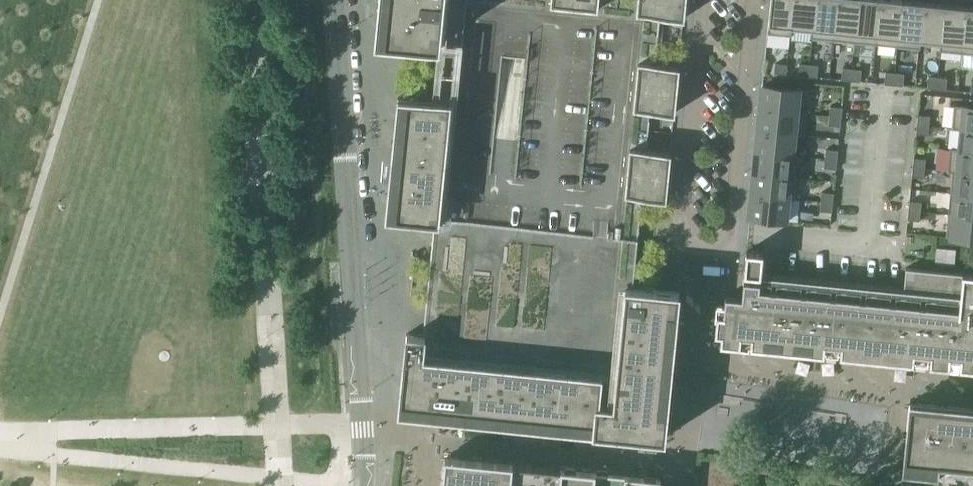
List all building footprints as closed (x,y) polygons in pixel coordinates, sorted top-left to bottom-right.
[(434,220),(444,220),(445,210),(446,201),(446,197),(447,191),(466,0),(380,0),(380,7),(379,6),(378,11),(379,11),(377,33),(376,33),(376,38),(388,39),(388,38),(399,39),(399,40),(402,41),(402,40),(410,41),(412,41),(412,42),(415,42),(415,41),(426,42),(425,43),(437,44),(436,51),(436,52),(434,72),(432,93),(432,94),(431,101),(421,100),(421,99),(418,99),(418,100),(409,99),(409,98),(398,97),(398,101),(398,102),(396,126),(395,126),(395,130),(396,130),(393,154),(392,154),(392,155),(392,159),(393,159),(390,183),(389,183),(389,188),(390,188),(387,212),(386,216),(387,217),(394,217),(395,217),(397,218),(398,216),(406,217),(406,218),(409,219),(409,218),(410,218),(419,219),(434,220)] [(574,8),(575,0),(552,0),(551,6),(574,8)] [(574,8),(597,10),(598,0),(575,0),(574,8)] [(655,65),(660,17),(662,0),(613,0),(610,25),(634,28),(627,102),(615,218),(589,215),(587,234),(637,239),(642,197),(644,174),(647,151),(650,111),(653,88),(655,65)] [(660,17),(683,19),(685,0),(662,0),(660,17)] [(791,36),(794,0),(771,0),(767,34),(791,36)] [(812,38),(816,0),(794,0),(791,36),(792,27),(811,29),(810,38),(812,38)] [(834,40),(838,0),(816,0),(812,38),(834,40)] [(855,43),(859,0),(838,0),(834,40),(855,43)] [(877,45),(881,0),(859,0),(855,43),(877,45)] [(898,47),(903,0),(900,0),(881,0),(877,45),(898,47)] [(898,47),(920,49),(924,2),(903,0),(898,47)] [(939,51),(941,51),(946,5),(924,2),(920,49),(920,44),(940,46),(939,51)] [(941,51),(963,53),(967,7),(946,5),(941,51)] [(972,54),(972,7),(967,7),(963,53),(972,54)] [(768,44),(766,58),(789,61),(791,47),(768,44)] [(632,63),(630,86),(676,91),(678,68),(632,63)] [(774,73),(785,74),(786,74),(787,65),(775,63),(774,73)] [(798,76),(808,76),(809,64),(799,63),(798,75),(798,76)] [(809,64),(808,76),(817,77),(818,65),(809,64)] [(841,80),(851,81),(852,69),(843,68),(841,80)] [(852,69),(851,81),(860,82),(860,81),(861,70),(852,69)] [(884,84),(894,85),(895,73),(885,72),(884,84)] [(895,73),(894,85),(903,86),(904,74),(895,73)] [(927,88),(937,89),(938,77),(928,76),(927,88)] [(938,77),(937,89),(946,90),(947,78),(938,77)] [(676,91),(630,86),(627,109),(674,114),(676,91)] [(762,86),(760,109),(806,113),(806,112),(802,112),(804,90),(762,86)] [(952,128),(972,130),(972,107),(954,105),(952,128)] [(830,106),(829,116),(841,117),(842,107),(830,106)] [(760,109),(758,130),(804,135),(806,113),(760,109)] [(918,115),(917,124),(929,125),(930,116),(918,115)] [(841,117),(829,116),(828,125),(840,126),(841,117)] [(929,125),(917,124),(916,134),(928,135),(929,125)] [(950,149),(972,152),(972,130),(952,128),(952,129),(961,130),(959,149),(950,148),(950,149)] [(758,130),(756,152),(797,156),(797,155),(793,154),(795,135),(804,136),(804,135),(758,130)] [(826,149),(825,159),(837,160),(838,150),(826,149)] [(947,171),(972,174),(972,152),(950,149),(947,171)] [(630,150),(628,173),(644,174),(668,177),(668,172),(667,172),(668,162),(669,162),(670,154),(647,151),(630,150)] [(756,152),(753,173),(795,177),(797,156),(756,152)] [(914,158),(913,167),(925,168),(925,159),(914,158)] [(837,160),(825,159),(824,168),(836,169),(837,160)] [(925,168),(913,167),(912,177),(924,178),(925,168)] [(950,193),(972,195),(972,174),(947,171),(947,172),(952,172),(950,193)] [(644,174),(628,173),(625,196),(642,197),(665,200),(666,192),(665,192),(666,182),(667,182),(668,177),(644,174)] [(753,173),(751,195),(793,199),(795,177),(753,173)] [(822,192),(821,201),(833,203),(834,193),(833,193),(822,192)] [(948,214),(972,217),(972,195),(950,193),(950,194),(955,194),(953,214),(948,213),(948,214)] [(793,199),(751,195),(749,217),(786,221),(788,199),(793,200),(793,199)] [(833,203),(821,201),(820,211),(831,212),(832,212),(833,203)] [(909,201),(908,210),(920,212),(921,202),(910,201),(909,201)] [(920,212),(908,210),(907,220),(908,220),(919,221),(920,212)] [(948,214),(946,237),(972,240),(972,217),(948,214)] [(434,220),(431,249),(430,260),(427,296),(425,312),(424,323),(423,333),(423,335),(414,335),(410,334),(406,334),(406,337),(407,337),(406,342),(405,358),(405,359),(404,359),(403,362),(404,362),(402,383),(402,384),(401,384),(401,387),(402,387),(400,409),(399,409),(398,412),(402,412),(432,414),(432,415),(432,416),(435,416),(435,415),(464,418),(464,419),(467,419),(467,418),(496,421),(496,422),(502,423),(503,422),(528,424),(528,425),(531,425),(531,424),(561,427),(560,428),(563,429),(563,428),(589,430),(589,431),(592,431),(596,432),(599,432),(600,431),(609,432),(609,433),(612,433),(616,434),(619,434),(619,433),(637,435),(638,435),(638,436),(641,436),(645,437),(648,437),(648,436),(658,437),(658,438),(661,438),(665,439),(665,436),(664,436),(666,415),(666,413),(667,413),(667,411),(667,410),(666,410),(668,390),(669,388),(670,388),(670,386),(670,385),(669,385),(671,365),(671,363),(672,363),(672,361),(672,360),(671,360),(673,340),(674,338),(675,338),(675,335),(674,335),(676,315),(676,313),(677,313),(677,312),(677,310),(676,310),(678,292),(668,291),(656,290),(656,289),(653,289),(653,290),(652,290),(639,289),(639,287),(637,287),(633,287),(637,246),(638,239),(637,239),(587,234),(587,235),(584,235),(572,233),(556,232),(533,229),(517,228),(510,227),(501,226),(482,224),(461,222),(444,220),(434,220)] [(934,264),(954,266),(956,250),(936,248),(934,264)] [(722,334),(721,344),(972,369),(972,274),(962,273),(962,274),(901,268),(899,288),(760,274),(762,253),(746,251),(742,298),(725,296),(724,306),(718,305),(715,334),(722,334)] [(909,403),(901,485),(972,485),(972,409),(909,403)] [(660,483),(661,478),(655,477),(644,476),(637,475),(629,475),(608,472),(597,471),(576,469),(565,468),(561,468),(561,469),(544,467),(513,464),(513,463),(512,463),(461,458),(450,457),(445,456),(444,461),(443,473),(443,476),(442,485),(660,485),(660,483)] [(842,478),(830,475),(828,485),(840,485),(842,478)]
